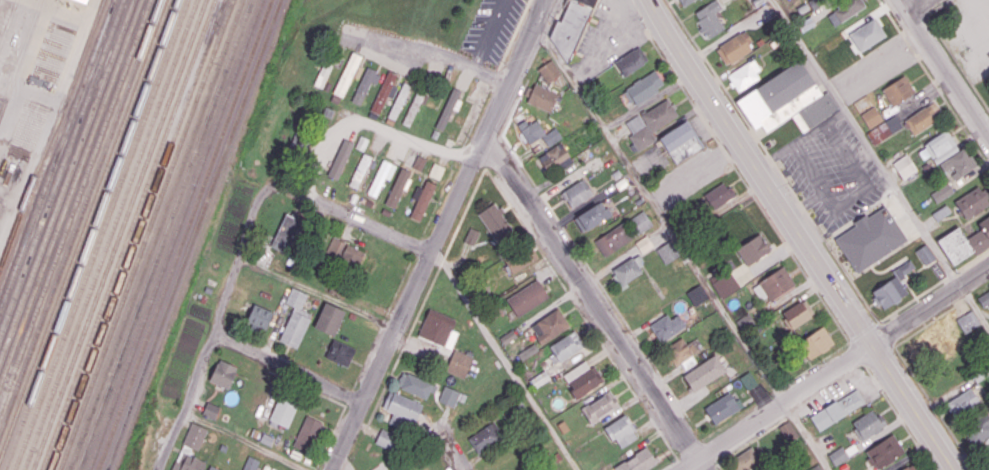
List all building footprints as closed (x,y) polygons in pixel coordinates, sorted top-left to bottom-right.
[(549,50),(572,58),(594,0),(568,0),(549,50)] [(722,27),(713,12),(721,7),(716,0),(711,0),(695,13),(696,21),(699,30),(707,38),(722,27)] [(839,21),(867,7),(863,0),(847,0),(833,7),(839,21)] [(861,52),(886,35),(874,17),(848,34),(861,52)] [(745,29),(715,49),(726,65),(749,49),(745,43),(753,40),(745,29)] [(614,62),(625,77),(649,60),(638,45),(614,62)] [(343,97),(361,56),(351,52),(333,93),(343,97)] [(314,85),(323,88),(335,58),(326,54),(314,85)] [(796,57),(820,93),(826,91),(838,107),(802,131),(790,113),(763,131),(758,123),(753,126),(734,99),(796,57)] [(546,83),(561,74),(553,59),(537,68),(546,83)] [(737,91),(758,77),(754,71),(759,69),(752,59),(725,76),(737,91)] [(381,73),(366,67),(351,102),(360,105),(370,82),(376,84),(381,73)] [(624,89),(633,105),(665,87),(655,70),(624,89)] [(397,75),(388,71),(369,110),(378,115),(387,96),(392,99),(397,87),(392,85),(397,75)] [(893,106),(915,92),(904,75),(882,89),(893,106)] [(410,85),(403,82),(387,117),(395,120),(410,85)] [(526,102),(550,112),(558,93),(534,83),(526,102)] [(463,91),(451,87),(436,129),(444,131),(452,108),(456,110),(463,91)] [(404,124),(411,127),(419,102),(425,104),(428,94),(414,90),(404,124)] [(626,123),(632,133),(628,136),(638,151),(657,139),(652,132),(678,116),(667,97),(626,123)] [(869,128),(882,121),(874,106),(861,114),(869,128)] [(935,123),(925,107),(905,119),(914,135),(935,123)] [(873,144),(903,128),(896,115),(866,131),(873,144)] [(562,136),(555,127),(546,133),(534,117),(520,126),(539,152),(562,136)] [(659,137),(675,164),(702,148),(686,121),(659,137)] [(917,149),(923,159),(930,155),(935,164),(959,150),(948,131),(917,149)] [(355,147),(363,150),(368,139),(360,135),(355,147)] [(327,176),(337,180),(354,143),(344,138),(327,176)] [(556,167),(558,171),(573,163),(562,143),(538,155),(546,172),(556,167)] [(938,162),(944,173),(950,171),(954,179),(976,168),(966,148),(938,162)] [(362,154),(349,185),(359,189),(372,158),(362,154)] [(902,179),(917,170),(907,154),(892,163),(902,179)] [(421,171),(426,159),(418,155),(412,167),(421,171)] [(368,193),(378,198),(393,164),(382,159),(368,193)] [(439,179),(444,167),(433,163),(429,175),(439,179)] [(411,172),(400,167),(385,204),(396,209),(411,172)] [(571,208),(593,194),(584,178),(561,192),(571,208)] [(435,183),(425,180),(422,188),(417,186),(412,198),(416,199),(410,217),(421,221),(435,183)] [(729,186),(735,194),(712,209),(702,195),(721,182),(725,188),(729,186)] [(936,203),(954,192),(948,183),(930,193),(936,203)] [(965,219),(988,206),(988,204),(980,186),(955,200),(965,219)] [(581,231),(611,217),(603,201),(574,216),(581,231)] [(496,241),(513,229),(494,202),(477,214),(496,241)] [(950,212),(946,204),(932,213),(936,221),(950,212)] [(865,217),(866,218),(834,236),(855,272),(907,241),(886,205),(865,217)] [(652,227),(645,210),(628,218),(636,234),(652,227)] [(961,230),(955,226),(933,240),(952,269),(988,245),(988,212),(961,230)] [(302,221),(285,213),(270,246),(287,254),(302,221)] [(632,240),(623,223),(594,239),(603,256),(632,240)] [(473,245),(479,231),(470,227),(464,241),(473,245)] [(758,233),(770,251),(748,266),(736,248),(758,233)] [(345,242),(332,236),(324,252),(338,258),(345,242)] [(656,249),(664,264),(680,255),(672,240),(656,249)] [(340,259),(357,267),(365,252),(347,243),(340,259)] [(935,258),(926,244),(915,250),(924,265),(935,258)] [(538,261),(533,247),(505,258),(511,272),(538,261)] [(620,287),(643,274),(639,265),(644,262),(639,254),(610,269),(620,287)] [(871,291),(896,276),(893,271),(908,260),(913,268),(902,275),(900,282),(907,292),(883,309),(871,291)] [(792,285),(780,267),(756,282),(768,300),(792,285)] [(739,289),(731,272),(711,281),(719,298),(739,289)] [(506,299),(518,317),(549,296),(537,278),(506,299)] [(709,298),(702,284),(686,291),(693,305),(709,298)] [(279,341),(297,348),(311,313),(301,309),(307,294),(291,287),(285,303),(293,306),(279,341)] [(977,298),(986,312),(988,310),(988,290),(977,298)] [(813,312),(804,298),(781,313),(790,327),(813,312)] [(334,336),(345,310),(325,302),(314,328),(334,336)] [(244,322),(266,330),(273,311),(251,303),(244,322)] [(529,325),(541,344),(570,326),(558,308),(529,325)] [(418,335),(446,346),(445,350),(450,352),(443,370),(464,378),(473,356),(452,348),(458,332),(452,330),(456,319),(428,309),(418,335)] [(965,333),(980,323),(971,310),(956,320),(965,333)] [(678,314),(670,319),(667,314),(649,325),(660,343),(686,327),(678,314)] [(821,326),(832,344),(807,359),(796,341),(821,326)] [(918,365),(907,347),(927,335),(926,333),(934,328),(938,328),(946,342),(940,346),(943,350),(918,365)] [(555,362),(583,349),(575,332),(547,345),(555,362)] [(691,354),(697,351),(693,343),(687,346),(683,338),(665,347),(675,366),(682,363),(685,368),(696,362),(691,354)] [(347,367),(355,349),(334,340),(326,357),(347,367)] [(693,391),(726,371),(716,354),(683,375),(693,391)] [(209,381),(228,389),(237,367),(218,359),(209,381)] [(590,368),(585,360),(562,376),(577,398),(604,381),(594,366),(590,368)] [(988,374),(988,363),(972,374),(977,382),(988,374)] [(549,380),(546,372),(529,378),(532,387),(549,380)] [(437,383),(402,373),(397,389),(427,398),(429,391),(434,393),(437,383)] [(457,399),(463,402),(466,395),(445,386),(438,401),(454,407),(457,399)] [(865,401),(818,432),(807,416),(833,399),(834,401),(856,387),(865,401)] [(945,403),(956,419),(979,404),(969,388),(945,403)] [(590,424),(619,404),(609,389),(580,409),(590,424)] [(389,421),(412,430),(422,404),(389,391),(382,409),(392,412),(389,421)] [(744,407),(740,398),(735,401),(730,392),(704,406),(713,424),(744,407)] [(269,420),(288,428),(297,404),(278,396),(269,420)] [(220,406),(206,402),(202,415),(215,420),(220,406)] [(885,424),(880,414),(875,417),(870,409),(849,422),(859,439),(885,424)] [(973,445),(988,435),(988,416),(986,411),(962,428),(973,445)] [(604,427),(619,449),(639,436),(624,414),(604,427)] [(322,422),(305,415),(293,446),(310,453),(322,422)] [(777,425),(785,442),(798,437),(790,420),(777,425)] [(476,453),(503,437),(494,421),(467,437),(476,453)] [(198,450),(207,429),(191,422),(182,444),(198,450)] [(374,442),(394,452),(401,437),(382,427),(374,442)] [(902,451),(890,434),(865,452),(868,457),(864,459),(869,466),(872,464),(876,469),(902,451)] [(736,469),(749,469),(764,459),(754,445),(730,462),(736,469)] [(615,469),(646,469),(657,463),(646,446),(613,467),(615,469)] [(828,454),(834,466),(849,457),(842,446),(828,454)] [(206,462),(181,451),(172,469),(202,469),(206,462)] [(260,460),(248,455),(242,469),(255,469),(260,460)]
